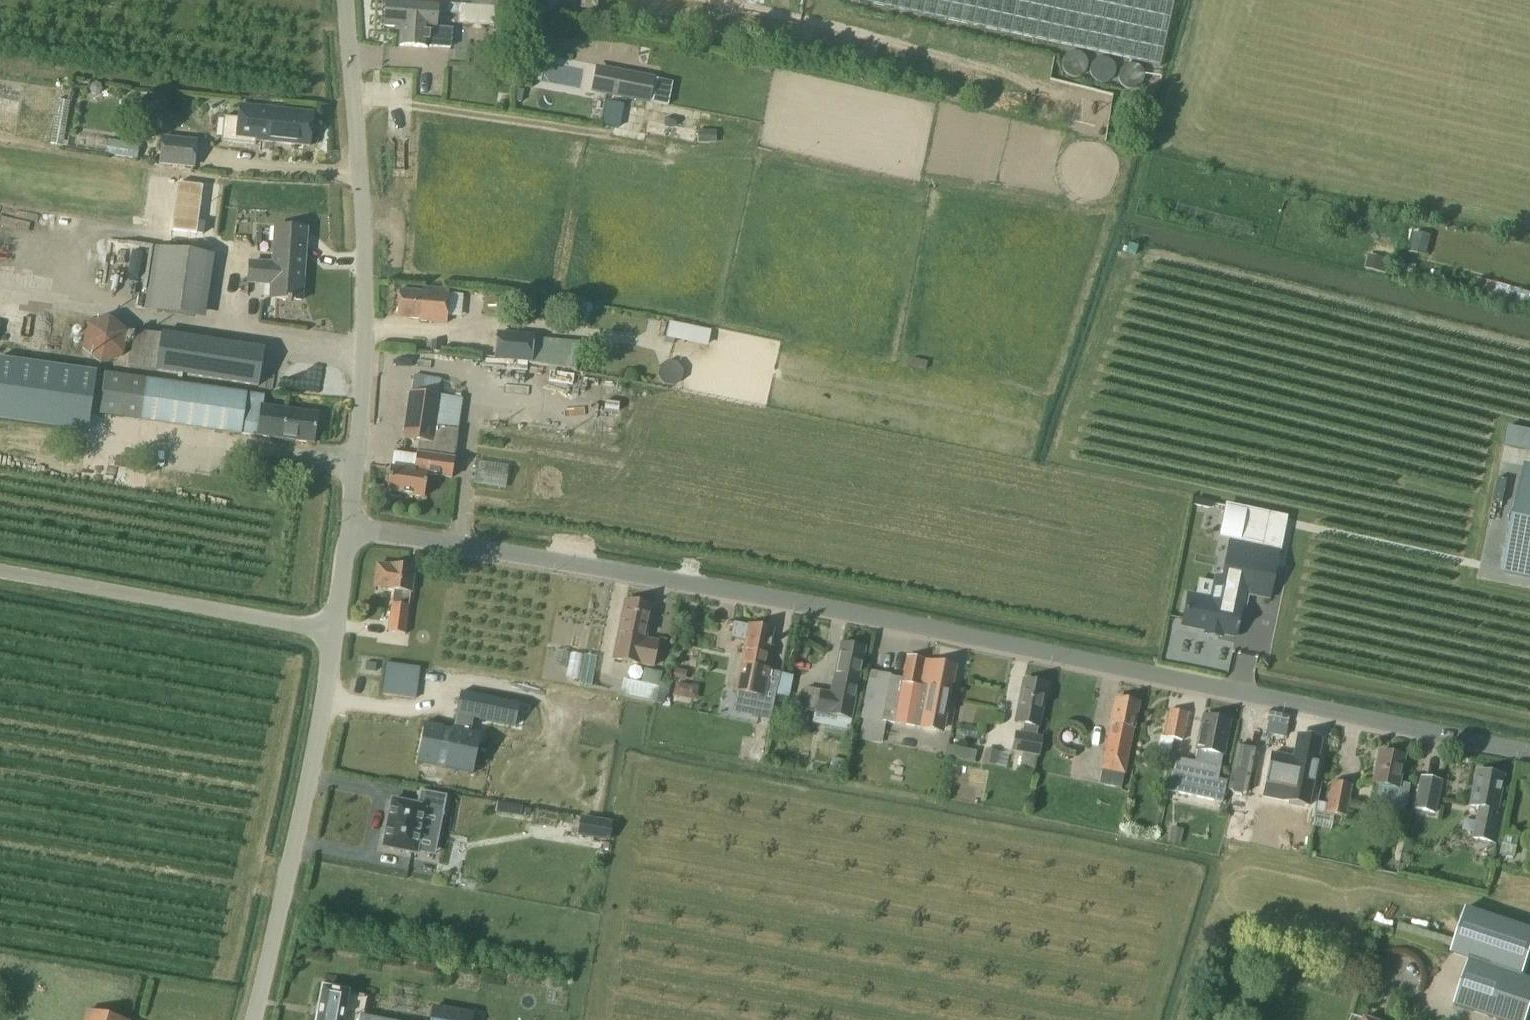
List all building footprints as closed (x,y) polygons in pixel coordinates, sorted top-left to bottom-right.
[(437,1),(437,4),(388,0),(386,26),(402,27),(401,45),(429,47),(429,46),(452,48),(454,29),(438,28),(439,13),(447,14),(448,3),(448,2),(437,1)] [(471,5),(516,10),(558,16),(560,0),(471,0),(471,5)] [(581,8),(597,11),(599,0),(582,0),(581,8)] [(1160,67),(1175,0),(848,0),(1160,67)] [(448,3),(447,14),(460,15),(461,5),(448,3)] [(656,77),(597,65),(591,92),(651,104),(656,77)] [(564,76),(565,70),(557,69),(555,81),(578,84),(578,78),(564,76)] [(656,77),(651,104),(668,107),(674,80),(656,77)] [(102,86),(97,83),(92,85),(90,89),(91,94),(96,97),(101,95),(103,90),(102,86)] [(242,105),(240,118),(226,117),(223,141),(257,145),(258,141),(309,146),(313,113),(242,105)] [(699,129),(698,133),(698,142),(716,142),(716,129),(699,129)] [(198,140),(162,136),(159,165),(195,168),(198,140)] [(108,141),(106,155),(138,160),(140,146),(108,141)] [(193,227),(200,187),(176,184),(168,231),(192,235),(192,234),(198,235),(199,227),(193,227)] [(273,262),(304,264),(307,229),(276,227),(273,262)] [(1416,233),(1411,254),(1426,257),(1431,237),(1416,233)] [(155,245),(145,310),(195,318),(204,253),(174,248),(155,245)] [(1366,270),(1383,273),(1386,259),(1369,255),(1366,270)] [(304,264),(273,262),(273,264),(251,263),(249,283),(272,284),(271,298),(302,300),(304,264)] [(450,289),(423,287),(423,292),(400,290),(398,317),(421,319),(420,320),(446,323),(450,289)] [(583,303),(579,323),(588,325),(593,305),(583,303)] [(131,321),(93,323),(95,362),(133,360),(131,321)] [(675,321),(672,336),(699,341),(702,325),(675,321)] [(161,335),(156,371),(258,387),(264,349),(161,332),(161,335)] [(535,335),(497,332),(494,360),(577,370),(581,343),(534,338),(535,335)] [(431,341),(431,352),(440,352),(441,342),(431,341)] [(912,357),(910,366),(925,370),(927,360),(912,357)] [(0,358),(0,419),(90,431),(99,372),(0,358)] [(660,368),(659,377),(664,384),(673,386),(681,381),(682,371),(677,364),(668,362),(660,368)] [(103,398),(101,415),(242,435),(242,434),(313,444),(318,414),(262,406),(263,395),(106,373),(103,398)] [(391,468),(387,492),(391,492),(390,495),(392,497),(399,497),(402,495),(402,494),(424,497),(427,475),(451,478),(456,446),(458,429),(435,426),(439,396),(442,379),(414,374),(412,392),(410,391),(403,439),(419,441),(417,456),(415,471),(392,468),(391,468)] [(515,423),(512,440),(542,445),(545,430),(575,435),(580,403),(531,394),(526,425),(515,423)] [(638,409),(615,405),(609,441),(632,445),(638,409)] [(1509,426),(1505,446),(1529,451),(1529,430),(1509,426)] [(530,459),(495,453),(491,477),(512,481),(509,500),(512,500),(512,503),(525,505),(526,502),(557,508),(561,478),(527,473),(530,459)] [(1529,578),(1529,468),(1526,467),(1504,572),(1529,578)] [(1214,502),(1196,498),(1195,504),(1213,508),(1214,502)] [(1219,588),(1216,587),(1213,602),(1188,597),(1182,625),(1235,636),(1241,610),(1246,612),(1249,596),(1270,600),(1287,517),(1245,508),(1225,504),(1218,537),(1229,540),(1219,588)] [(414,567),(392,564),(391,566),(378,564),(375,586),(388,587),(387,590),(394,591),(389,632),(406,634),(411,593),(414,567)] [(652,606),(626,601),(614,659),(654,667),(660,641),(646,638),(652,606)] [(748,640),(751,625),(736,623),(733,637),(748,640)] [(773,630),(751,625),(737,693),(756,696),(754,707),(773,710),(781,673),(765,670),(773,630)] [(865,649),(841,644),(832,693),(820,691),(816,714),(836,718),(836,717),(850,720),(865,649)] [(569,677),(584,678),(585,653),(570,652),(569,677)] [(860,739),(883,744),(887,722),(940,731),(944,708),(947,691),(950,692),(955,667),(907,657),(903,679),(891,676),(892,675),(870,671),(861,719),(864,719),(860,739)] [(368,660),(368,668),(376,669),(376,661),(368,660)] [(389,667),(388,698),(418,698),(419,667),(389,667)] [(662,672),(645,668),(641,684),(624,680),(621,695),(656,702),(662,672)] [(674,671),(672,681),(684,684),(686,673),(674,671)] [(1047,685),(1024,680),(1016,722),(1025,724),(1023,733),(1015,731),(1011,752),(1023,754),(1020,769),(1035,772),(1038,757),(1040,757),(1044,737),(1037,736),(1047,685)] [(417,762),(417,763),(473,775),(473,774),(471,773),(479,735),(481,735),(481,734),(471,732),(474,719),(514,727),(519,705),(520,706),(520,704),(461,692),(456,715),(458,716),(455,730),(426,724),(425,724),(425,725),(426,725),(419,762),(417,762)] [(1116,699),(1102,770),(1125,775),(1139,703),(1116,699)] [(1159,707),(1153,735),(1161,736),(1174,739),(1183,741),(1188,713),(1159,707)] [(1197,749),(1195,762),(1176,758),(1169,791),(1223,802),(1227,781),(1218,779),(1220,768),(1229,722),(1203,717),(1197,749)] [(1321,740),(1298,735),(1290,777),(1274,774),(1270,796),(1286,799),(1283,814),(1300,818),(1307,780),(1313,781),(1321,740)] [(953,744),(950,756),(979,762),(982,749),(953,744)] [(1010,753),(988,748),(985,762),(1007,767),(1010,753)] [(1403,756),(1379,752),(1373,784),(1378,785),(1374,807),(1405,813),(1411,784),(1398,782),(1403,756)] [(842,772),(844,759),(834,757),(832,770),(842,772)] [(1503,776),(1477,771),(1470,806),(1478,808),(1472,839),(1499,845),(1505,811),(1497,809),(1503,776)] [(1444,781),(1421,776),(1413,809),(1437,814),(1444,781)] [(1352,785),(1332,781),(1326,813),(1335,815),(1346,817),(1352,785)] [(383,847),(417,854),(426,808),(444,812),(447,796),(421,791),(418,805),(393,800),(383,847)] [(609,840),(612,822),(609,821),(605,820),(603,820),(581,816),(578,834),(609,840)] [(1184,828),(1173,825),(1170,841),(1181,844),(1184,828)] [(1515,860),(1519,840),(1504,837),(1500,857),(1515,860)] [(1398,863),(1396,872),(1403,873),(1405,865),(1398,863)] [(1452,953),(1470,959),(1523,977),(1529,956),(1529,929),(1467,908),(1452,953)] [(1470,959),(1455,1005),(1500,1019),(1527,1019),(1529,1011),(1529,979),(1523,977),(1470,959)] [(361,1016),(365,996),(342,991),(342,988),(330,986),(329,989),(323,988),(317,1019),(383,1019),(361,1016)] [(434,1007),(432,1019),(472,1019),(473,1015),(434,1007)] [(87,1009),(84,1019),(125,1019),(87,1009)]
